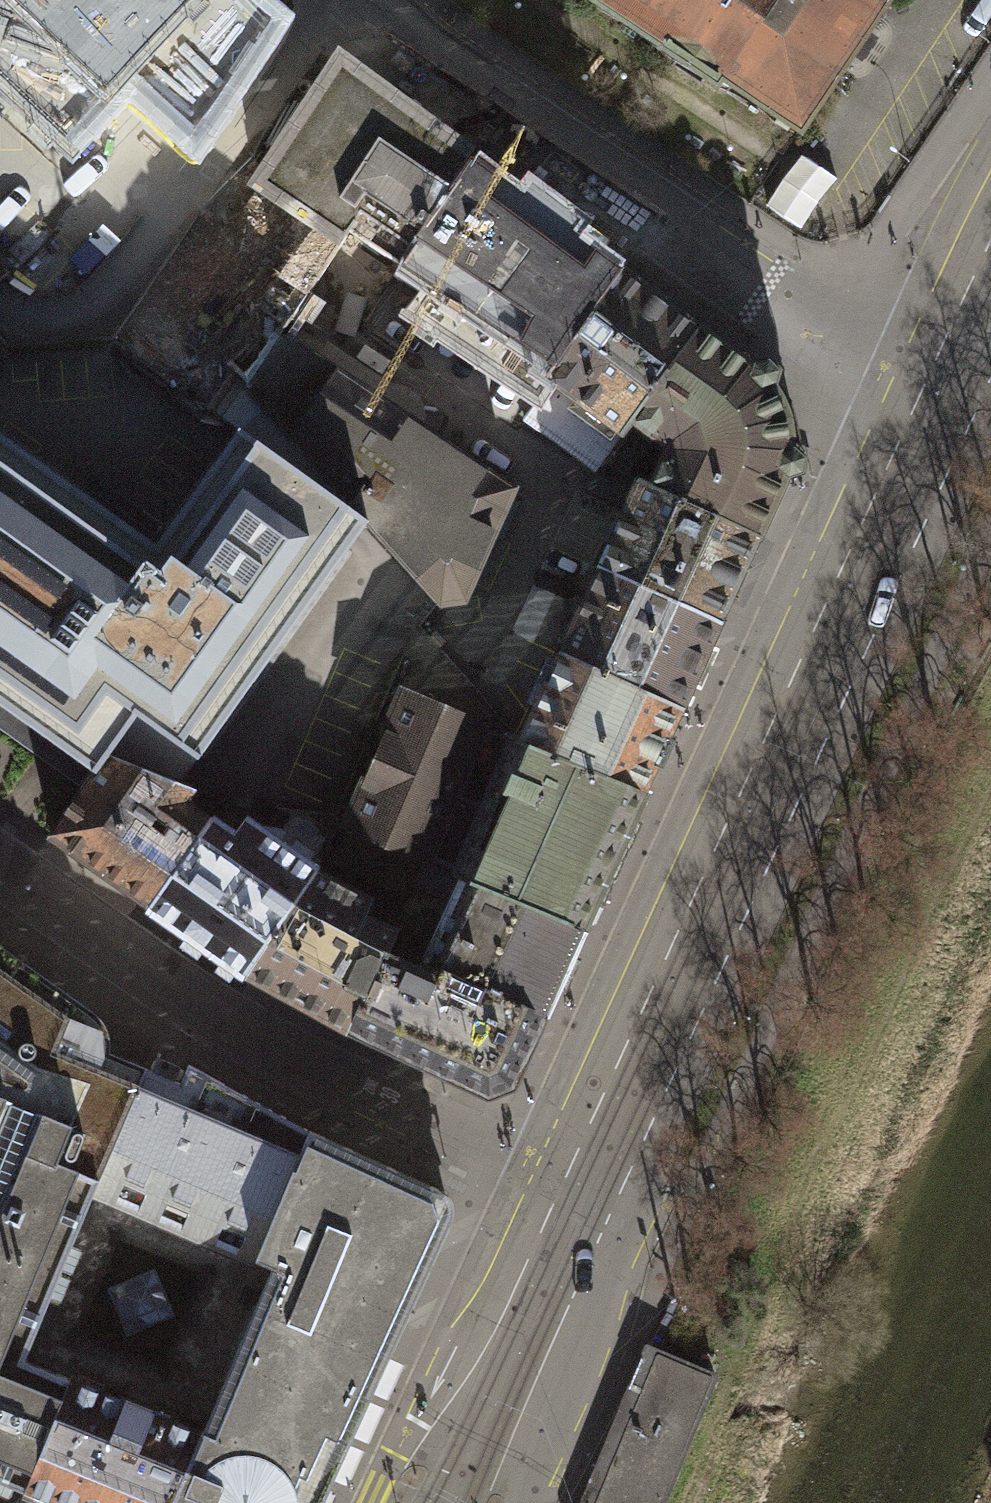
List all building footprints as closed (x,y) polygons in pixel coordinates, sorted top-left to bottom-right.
[(279,25),(252,0),(0,0),(0,75),(71,142),(117,94),(109,88),(123,74),(198,146),(279,25)] [(717,84),(721,78),(799,130),(888,0),(591,0),(717,84)] [(341,64),(258,186),(343,243),(350,234),(399,265),(472,160),(341,64)] [(555,370),(623,270),(472,160),(399,265),(555,370)] [(245,384),(278,335),(281,337),(290,322),(294,324),(315,294),(311,291),(324,271),(333,258),(343,243),(258,186),(249,202),(240,215),(177,307),(199,331),(245,384)] [(633,421),(701,329),(623,270),(555,370),(548,379),(623,435),(633,421)] [(652,483),(650,487),(760,536),(785,480),(786,476),(790,477),(802,473),(804,458),(794,450),(791,450),(790,434),(785,413),(780,400),(772,387),(775,384),(779,373),(769,362),(755,365),(753,367),(701,329),(633,421),(635,423),(660,442),(665,455),(652,483)] [(245,384),(199,331),(155,372),(239,431),(364,520),(366,518),(442,603),(463,599),(511,490),(410,422),(418,405),(391,387),(381,403),(281,337),(278,335),(245,384)] [(33,458),(0,505),(0,705),(94,773),(108,753),(138,712),(199,757),(206,748),(237,771),(276,717),(245,694),(346,551),(356,537),(366,522),(364,520),(239,431),(228,446),(157,546),(33,458)] [(33,458),(0,434),(0,505),(33,458)] [(752,553),(760,536),(650,487),(639,482),(632,499),(626,512),(601,568),(721,622),(746,567),(752,553)] [(601,568),(561,654),(682,708),(713,639),(721,622),(601,568)] [(651,777),(682,708),(561,654),(523,740),(521,744),(644,794),(651,777)] [(349,826),(424,861),(473,746),(482,724),(406,692),(349,826)] [(182,781),(199,757),(138,712),(108,753),(182,781)] [(633,816),(644,794),(521,744),(523,740),(517,734),(507,760),(457,877),(582,928),(633,816)] [(424,861),(457,877),(507,760),(473,746),(424,861)] [(125,888),(150,905),(209,821),(183,802),(192,784),(182,781),(108,753),(94,773),(50,835),(125,888)] [(222,956),(246,973),(317,873),(246,824),(235,839),(209,821),(150,905),(222,956)] [(572,949),(582,928),(457,877),(424,861),(349,826),(335,858),(407,893),(412,884),(456,897),(428,961),(543,1014),(572,949)] [(325,1015),(351,1030),(385,955),(388,956),(398,934),(364,919),(371,903),(317,873),(246,973),(325,1015)] [(69,1378),(23,1358),(93,1189),(146,1068),(86,1044),(79,1041),(91,1011),(59,988),(0,946),(0,1479),(24,1488),(69,1378)] [(535,1031),(543,1014),(428,961),(422,973),(388,956),(385,955),(351,1030),(488,1093),(512,1084),(535,1031)] [(276,1203),(308,1129),(188,1064),(181,1083),(161,1075),(146,1068),(93,1189),(256,1259),(279,1205),(276,1203)] [(256,1259),(273,1265),(218,1394),(206,1423),(202,1432),(173,1502),(321,1502),(329,1487),(421,1283),(453,1212),(453,1202),(447,1194),(308,1129),(276,1203),(279,1205),(256,1259)] [(657,1352),(654,1354),(634,1403),(634,1407),(597,1495),(602,1497),(600,1502),(660,1502),(673,1473),(676,1472),(715,1379),(715,1376),(715,1375),(687,1363),(685,1364),(657,1352)] [(202,1432),(69,1378),(24,1488),(60,1502),(173,1502),(202,1432)]
